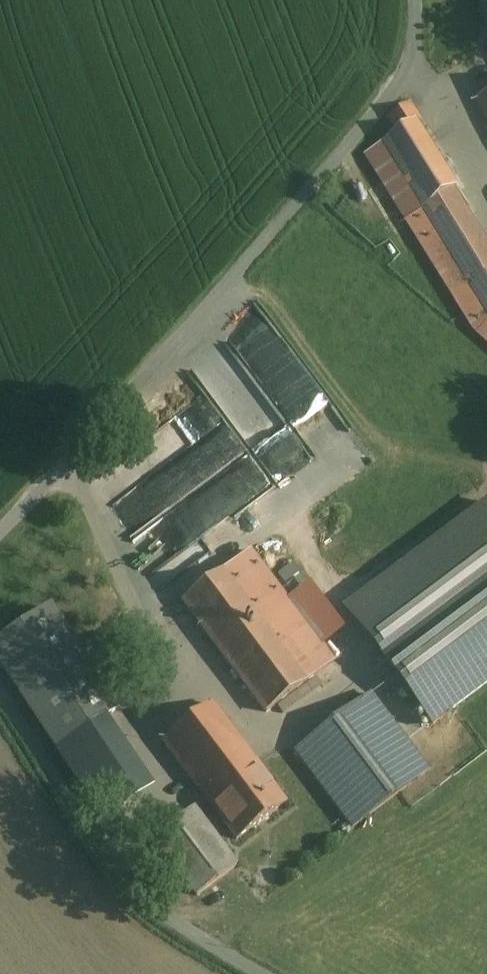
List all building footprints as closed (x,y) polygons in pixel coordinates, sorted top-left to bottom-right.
[(479,99),(486,117),(486,95),(479,99)] [(390,120),(398,133),(416,121),(417,123),(420,120),(410,105),(390,120)] [(417,123),(416,121),(398,133),(364,156),(474,331),(486,343),(486,243),(454,190),(457,188),(417,123)] [(134,496),(147,474),(132,464),(121,480),(110,473),(97,493),(113,503),(122,489),(134,496)] [(252,559),(248,552),(181,601),(265,713),(331,664),(252,559)] [(373,668),(432,742),(486,699),(486,578),(373,668)] [(49,608),(0,640),(0,663),(105,821),(138,797),(91,726),(116,710),(49,608)] [(427,772),(369,696),(294,751),(352,829),(427,772)] [(161,742),(200,794),(250,756),(211,705),(161,742)] [(285,803),(250,756),(200,794),(236,841),(255,826),(285,803)] [(235,877),(193,824),(149,859),(191,911),(235,877)]
